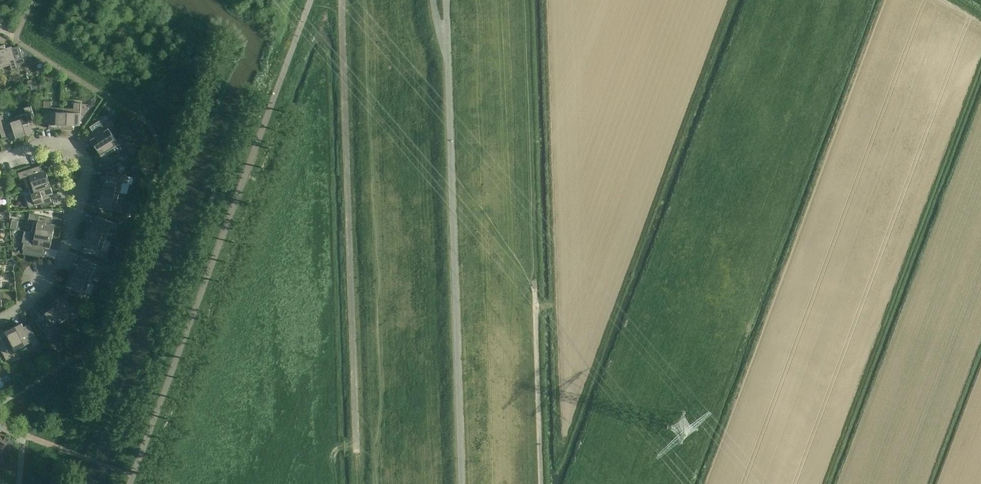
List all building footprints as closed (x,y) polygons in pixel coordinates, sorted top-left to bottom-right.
[(0,46),(0,68),(10,64),(12,70),(19,68),(18,64),(24,62),(24,60),(31,58),(33,55),(19,45),(12,48),(12,46),(2,49),(0,46)] [(41,59),(35,61),(38,74),(42,73),(47,63),(41,59)] [(62,129),(63,108),(51,107),(51,101),(44,101),(43,124),(54,124),(54,128),(62,129)] [(63,108),(62,129),(69,129),(69,125),(80,126),(81,103),(74,102),(74,108),(63,108)] [(15,117),(22,137),(29,135),(28,131),(38,127),(31,106),(24,108),(26,113),(15,117)] [(15,117),(4,120),(3,115),(0,115),(0,130),(3,139),(13,135),(14,139),(22,137),(15,117)] [(98,150),(115,139),(109,129),(114,126),(110,120),(91,132),(97,141),(94,144),(98,150)] [(115,139),(98,150),(102,156),(105,154),(111,163),(120,158),(123,163),(129,159),(126,154),(130,151),(127,145),(122,148),(115,139)] [(154,171),(149,162),(145,165),(150,173),(154,171)] [(30,188),(50,182),(47,175),(43,176),(40,166),(18,173),(21,179),(26,177),(30,188)] [(99,188),(119,193),(122,182),(128,183),(129,176),(107,171),(105,182),(101,181),(99,188)] [(33,199),(28,201),(30,208),(41,204),(42,207),(43,208),(55,204),(50,190),(52,189),(50,182),(30,188),(33,199)] [(119,193),(99,188),(97,195),(101,196),(98,207),(121,212),(122,205),(117,204),(119,193)] [(32,232),(53,237),(54,229),(50,228),(52,218),(30,213),(29,220),(34,221),(32,232)] [(86,232),(105,239),(109,228),(115,230),(118,224),(96,216),(92,226),(88,224),(86,232)] [(53,237),(32,232),(30,244),(24,242),(23,249),(45,254),(47,243),(51,244),(53,237)] [(105,239),(86,232),(83,239),(87,240),(83,250),(105,258),(107,252),(101,250),(105,239)] [(70,274),(90,281),(93,271),(99,273),(102,266),(80,258),(76,268),(73,267),(70,274)] [(90,281),(70,274),(67,281),(71,283),(67,293),(89,301),(91,294),(86,292),(90,281)] [(48,306),(60,323),(69,316),(73,321),(79,317),(65,298),(56,305),(54,302),(48,306)] [(60,323),(48,306),(42,310),(44,314),(35,320),(49,339),(54,335),(51,330),(60,323)] [(11,329),(20,347),(31,342),(33,347),(40,344),(29,324),(20,329),(18,325),(11,329)] [(11,329),(4,332),(6,336),(0,339),(0,348),(7,361),(13,358),(10,352),(20,347),(11,329)] [(2,448),(9,452),(15,442),(8,438),(0,433),(0,452),(2,448)]
